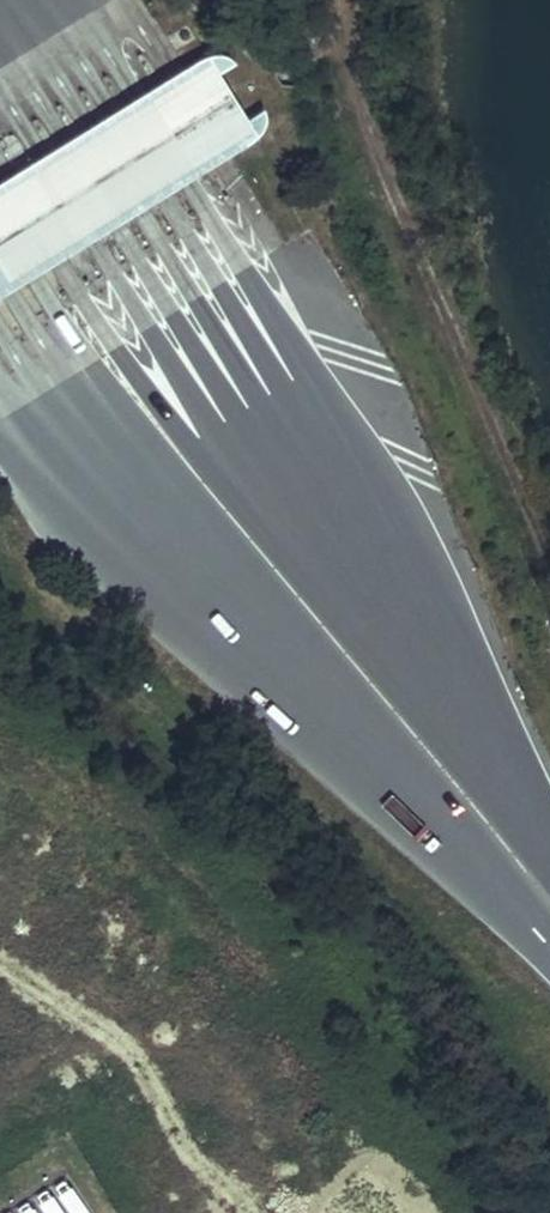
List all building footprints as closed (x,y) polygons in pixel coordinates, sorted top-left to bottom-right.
[(0,187),(0,288),(278,115),(230,40),(0,187)]
